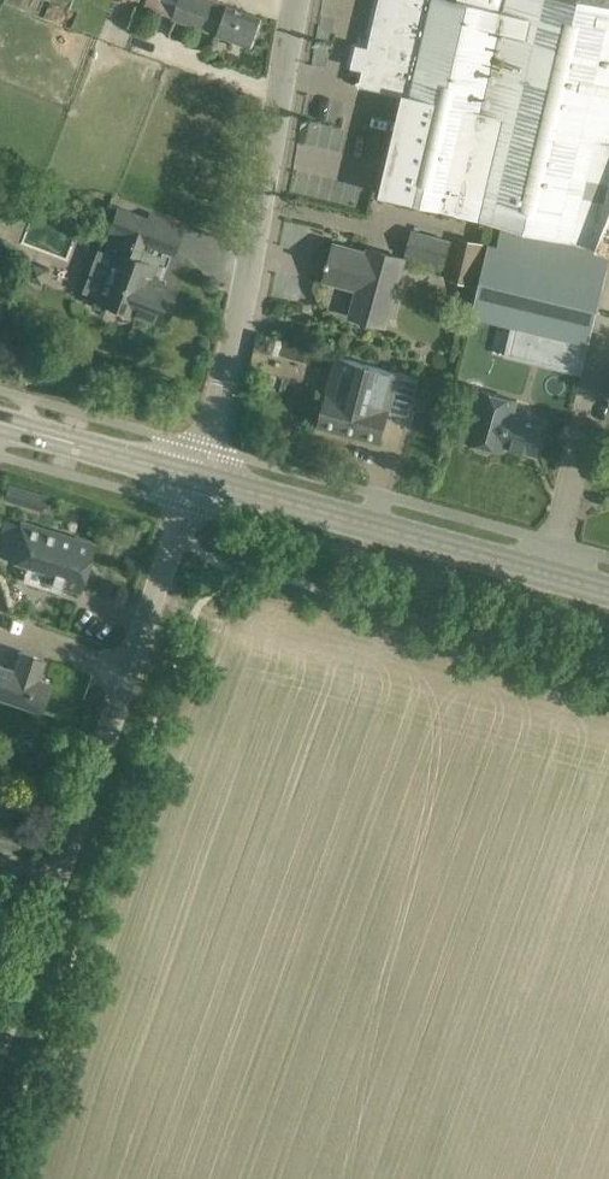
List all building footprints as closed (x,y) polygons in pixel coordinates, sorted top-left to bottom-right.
[(143,6),(251,45),(261,17),(215,0),(146,0),(143,6)] [(409,92),(385,195),(593,244),(608,250),(608,0),(506,0),(503,9),(467,0),(382,0),(363,81),(409,92)] [(153,267),(138,261),(144,245),(173,256),(185,225),(149,211),(147,217),(117,205),(107,231),(122,237),(116,253),(115,252),(114,255),(98,249),(82,291),(98,298),(97,300),(163,324),(176,289),(149,279),(153,267)] [(501,228),(497,244),(488,242),(488,243),(478,285),(471,315),(512,325),(505,354),(559,367),(566,338),(589,343),(606,270),(608,259),(608,254),(501,228)] [(411,229),(405,255),(445,265),(451,239),(411,229)] [(478,285),(488,243),(462,237),(451,279),(478,285)] [(334,242),(325,275),(358,284),(349,315),(386,325),(405,258),(368,248),(367,251),(334,242)] [(47,269),(31,263),(25,279),(41,285),(47,269)] [(419,379),(399,373),(336,356),(318,425),(380,441),(394,389),(400,391),(396,407),(411,411),(419,379)] [(535,453),(545,418),(515,409),(517,399),(481,389),(467,440),(475,442),(478,448),(489,451),(495,447),(503,449),(505,445),(535,453)] [(41,510),(46,496),(41,495),(27,491),(8,485),(4,499),(41,510)] [(15,541),(10,557),(47,569),(42,586),(61,592),(64,585),(80,590),(94,544),(58,533),(57,536),(7,520),(2,536),(15,541)] [(39,710),(49,681),(37,677),(43,659),(20,651),(14,669),(0,665),(0,696),(39,710)]
